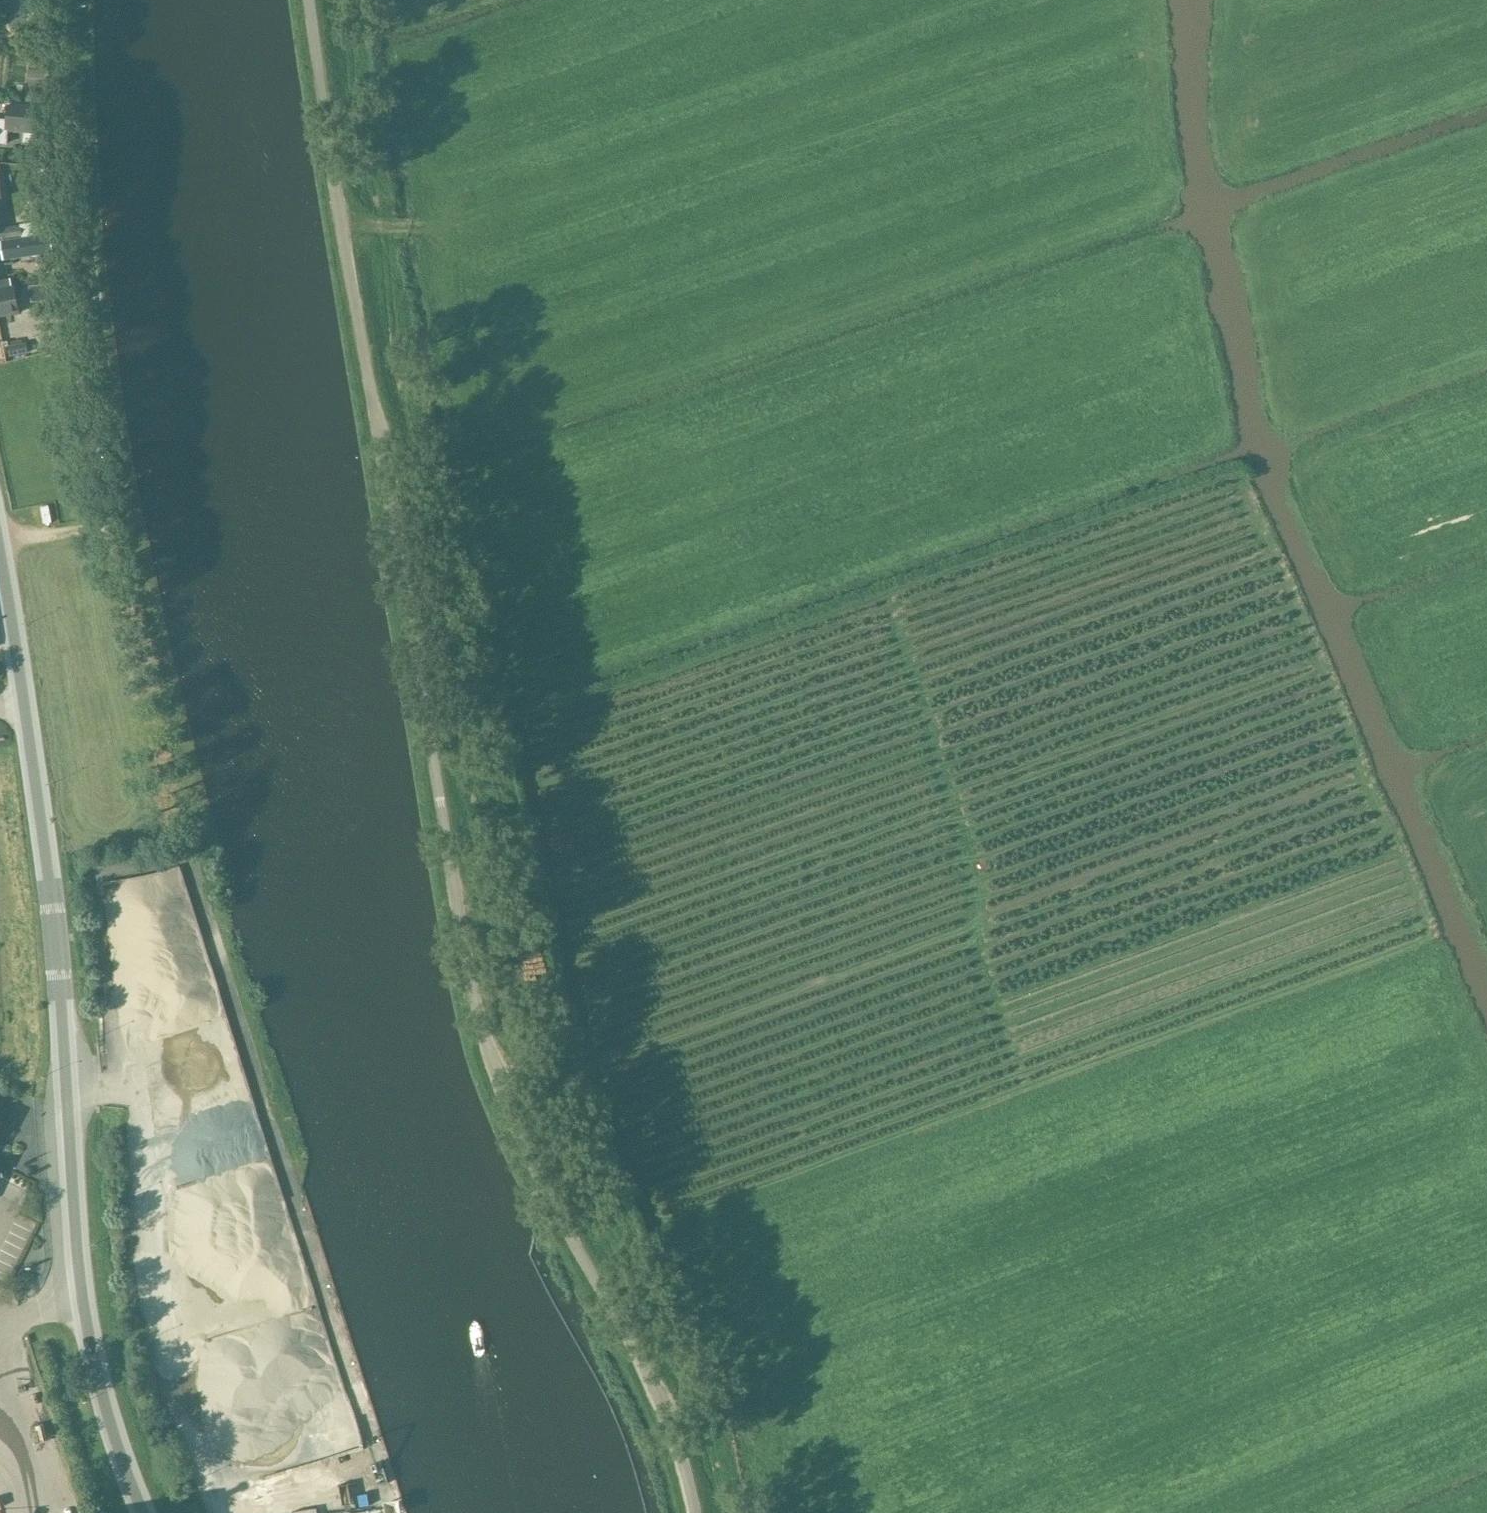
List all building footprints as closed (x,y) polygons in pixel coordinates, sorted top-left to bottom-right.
[(15,23),(30,23),(31,0),(16,0),(15,23)] [(45,132),(48,107),(9,104),(8,121),(7,128),(45,132)] [(21,224),(21,225),(22,231),(23,238),(51,234),(54,234),(51,220),(21,224)] [(1,242),(23,238),(22,231),(21,225),(0,228),(0,236),(1,242)] [(51,239),(3,245),(6,259),(58,253),(55,239),(51,239)] [(58,282),(29,286),(31,303),(59,299),(58,282)] [(20,312),(15,286),(0,289),(0,316),(20,312)] [(22,314),(1,317),(2,327),(23,324),(22,314)] [(27,344),(9,347),(10,357),(29,353),(27,344)]
